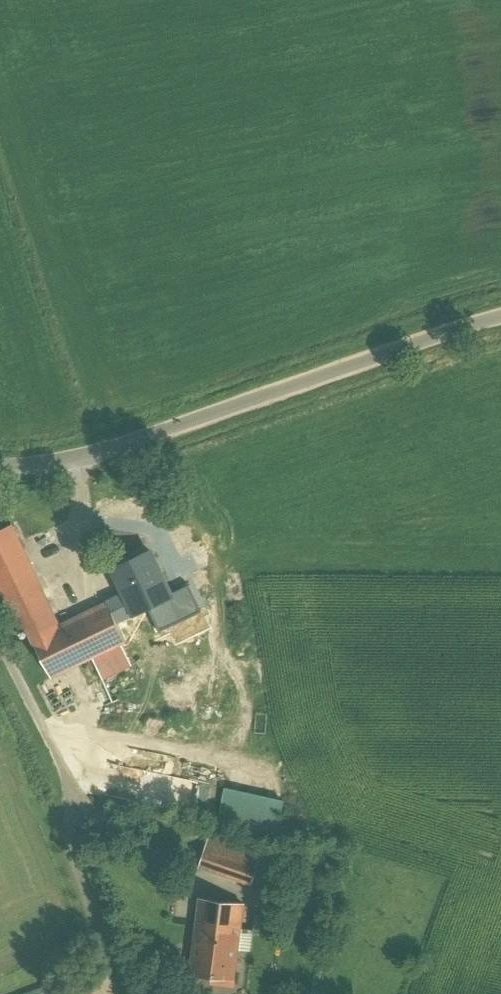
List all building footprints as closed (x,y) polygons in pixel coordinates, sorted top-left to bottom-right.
[(0,532),(0,595),(43,683),(86,661),(96,680),(131,663),(102,605),(57,627),(8,528),(0,532)] [(166,598),(147,547),(105,563),(124,614),(166,598)] [(288,831),(296,800),(235,785),(227,815),(288,831)] [(263,859),(208,838),(196,868),(251,889),(263,859)] [(242,907),(196,902),(189,974),(234,979),(242,907)]
